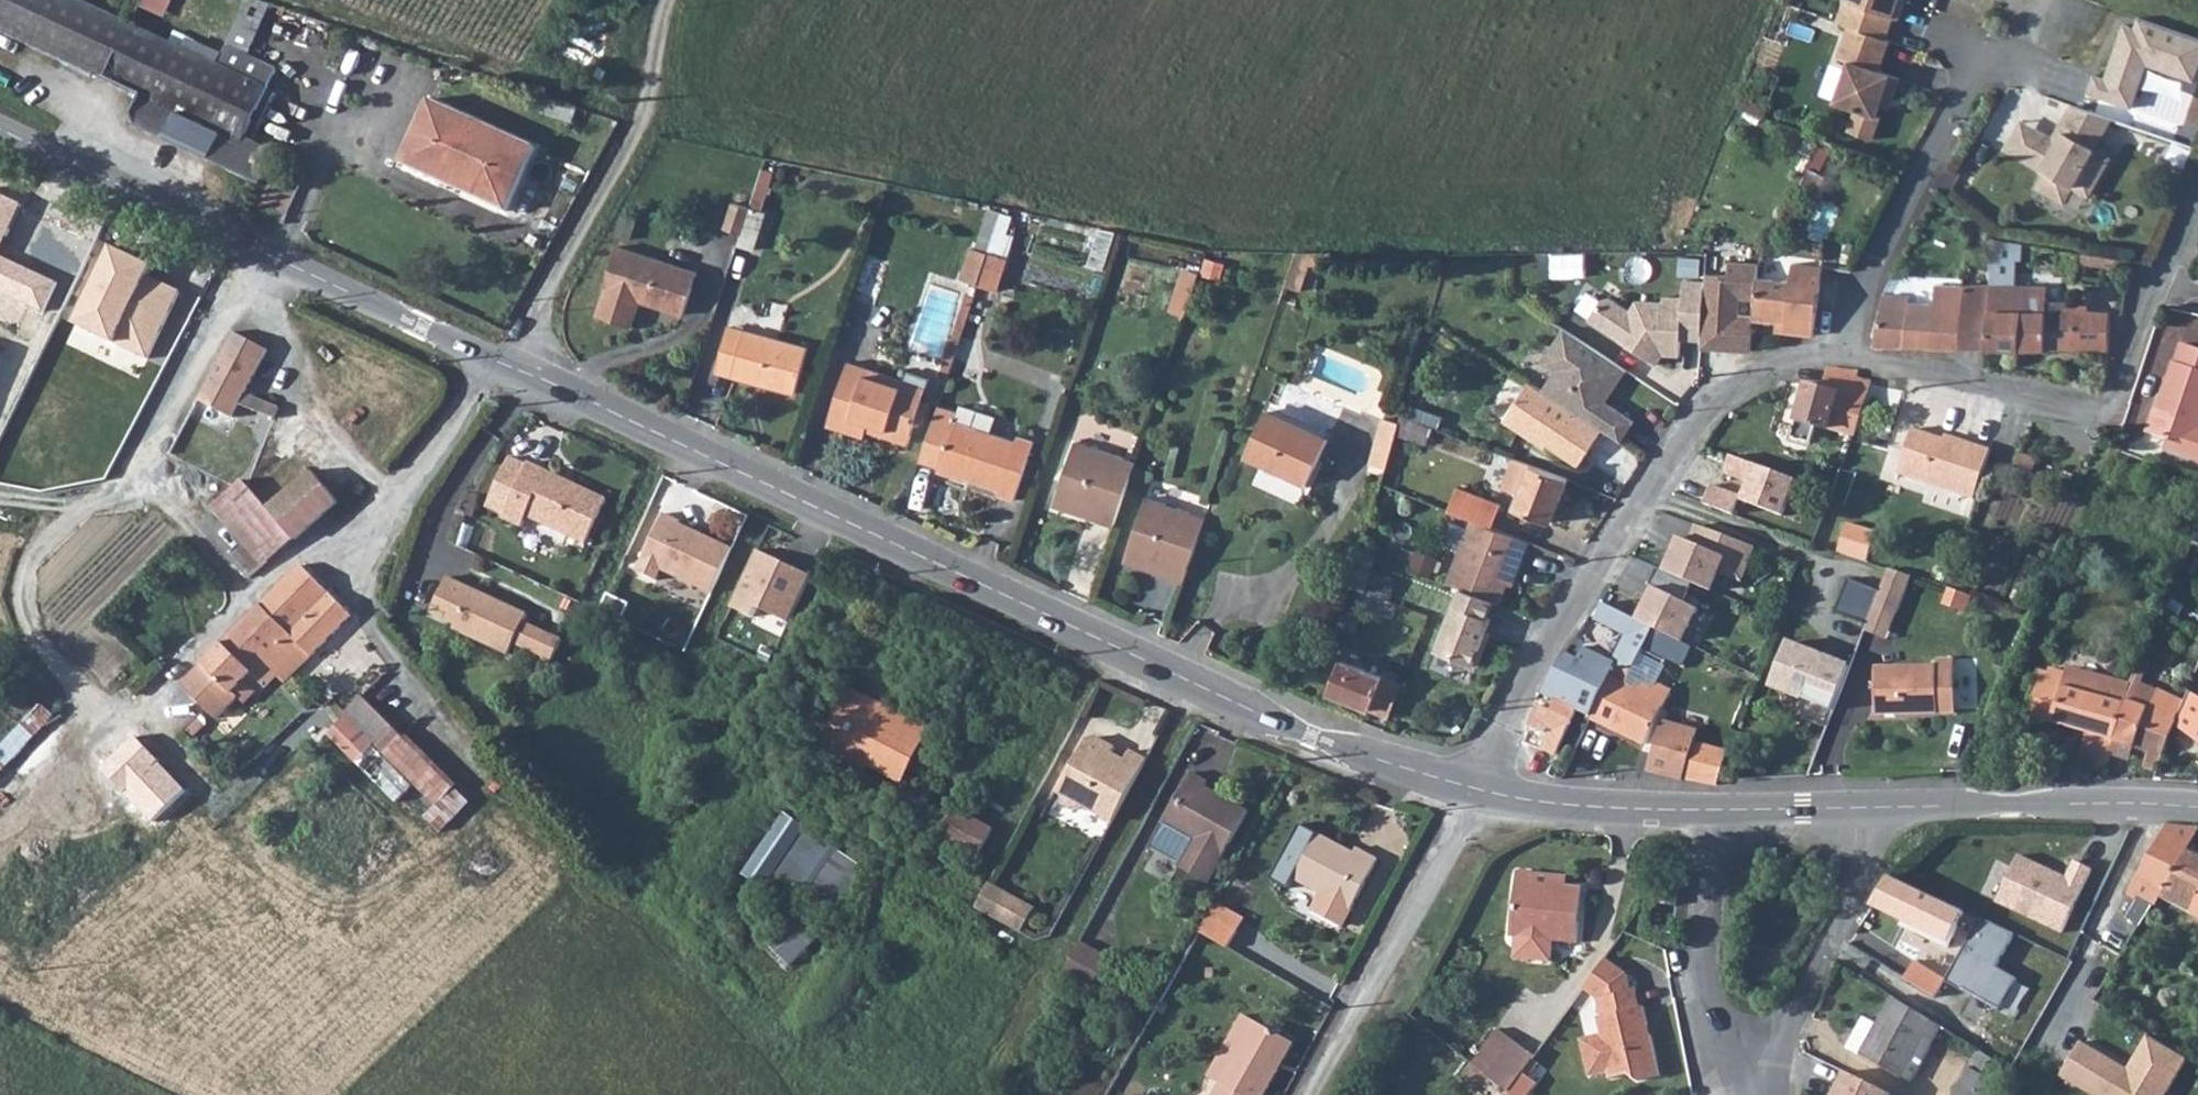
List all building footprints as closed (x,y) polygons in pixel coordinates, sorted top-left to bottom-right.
[(106,80),(130,25),(77,0),(0,0),(0,30),(106,80)] [(178,0),(144,0),(142,6),(170,18),(178,0)] [(1881,33),(1888,11),(1893,13),(1898,0),(1837,0),(1831,16),(1843,20),(1881,33)] [(2088,93),(2133,109),(2147,68),(2193,84),(2197,71),(2197,37),(2137,16),(2133,28),(2124,25),(2105,78),(2094,74),(2088,93)] [(1881,33),(1843,20),(1832,51),(1844,55),(1830,95),(1851,102),(1844,123),(1869,132),(1877,110),(1872,108),(1876,98),(1880,87),(1889,90),(1895,71),(1874,64),(1885,35),(1881,33)] [(135,115),(140,128),(249,178),(262,149),(255,146),(247,141),(272,91),(220,67),(130,25),(106,80),(143,96),(135,115)] [(599,75),(592,86),(600,90),(607,80),(599,75)] [(1885,101),(1889,90),(1880,87),(1876,98),(1885,101)] [(2052,137),(2046,139),(2045,135),(2047,131),(2032,123),(2017,150),(2043,164),(2035,180),(2061,194),(2069,179),(2085,187),(2106,149),(2090,141),(2106,110),(2067,97),(2053,122),(2058,125),(2052,137)] [(433,106),(404,169),(507,218),(538,155),(433,106)] [(2002,143),(2017,150),(2032,123),(2017,115),(2002,143)] [(768,201),(778,169),(767,166),(757,198),(768,201)] [(0,196),(0,242),(18,204),(0,196)] [(728,225),(747,233),(757,207),(738,200),(728,225)] [(609,281),(598,309),(631,319),(640,294),(681,309),(697,267),(619,240),(605,279),(609,281)] [(115,245),(76,322),(147,357),(179,294),(148,279),(155,265),(115,245)] [(976,276),(993,283),(1005,252),(989,245),(976,276)] [(1012,254),(999,288),(1015,294),(1028,262),(1012,254)] [(1307,287),(1313,258),(1297,254),(1291,284),(1307,287)] [(1224,278),(1227,261),(1208,257),(1205,270),(1183,266),(1174,311),(1191,315),(1200,273),(1224,278)] [(1750,347),(1751,317),(1751,311),(1735,310),(1736,294),(1752,294),(1753,276),(1753,258),(1727,257),(1727,271),(1704,270),(1704,278),(1701,337),(1701,344),(1720,345),(1721,340),(1729,340),(1729,346),(1750,347)] [(45,315),(58,286),(0,260),(0,295),(45,315)] [(1752,294),(1751,317),(1775,317),(1775,328),(1812,332),(1815,263),(1784,262),(1784,277),(1753,276),(1752,294)] [(1610,296),(1602,298),(1589,317),(1657,363),(1664,353),(1680,354),(1681,337),(1701,337),(1704,278),(1682,278),(1682,296),(1663,295),(1662,300),(1637,299),(1630,309),(1610,296)] [(1986,306),(1984,347),(1987,347),(2017,347),(2020,283),(1986,281),(1986,306)] [(1932,283),(1932,299),(1932,308),(1962,309),(1962,306),(1962,284),(1932,283)] [(2020,283),(2017,347),(2071,347),(2073,306),(2045,305),(2045,297),(2045,284),(2020,283)] [(1874,305),(1873,344),(1902,345),(1904,299),(1905,293),(1874,292),(1874,305)] [(2085,297),(2045,297),(2045,305),(2073,306),(2085,307),(2085,297)] [(1904,299),(1902,345),(1931,346),(1932,308),(1932,299),(1904,299)] [(1962,309),(1960,347),(1984,347),(1986,306),(1962,306),(1962,309)] [(2073,306),(2071,347),(2106,346),(2107,342),(2113,308),(2085,307),(2073,306)] [(1932,308),(1931,346),(1960,347),(1962,309),(1932,308)] [(729,321),(713,367),(788,393),(805,348),(729,321)] [(1565,401),(1621,438),(1635,418),(1606,399),(1627,366),(1607,353),(1572,330),(1564,325),(1542,359),(1556,367),(1547,380),(1569,394),(1565,401)] [(262,351),(228,333),(192,401),(226,419),(233,405),(238,395),(262,351)] [(2191,448),(2197,429),(2197,349),(2181,343),(2175,362),(2172,362),(2158,404),(2161,406),(2150,434),(2191,448)] [(924,401),(905,394),(910,380),(852,357),(828,421),(863,434),(870,418),(882,423),(880,429),(909,440),(924,401)] [(1827,367),(1823,385),(1808,381),(1791,435),(1810,442),(1815,425),(1853,434),(1865,396),(1853,392),(1858,371),(1827,367)] [(1579,462),(1603,426),(1565,401),(1555,395),(1543,387),(1530,377),(1504,416),(1545,444),(1547,441),(1579,462)] [(910,380),(905,394),(924,401),(929,387),(910,380)] [(1543,387),(1555,395),(1565,401),(1569,394),(1547,380),(1543,387)] [(238,395),(233,405),(251,413),(255,402),(238,395)] [(947,396),(926,447),(974,466),(972,472),(1003,484),(1001,489),(1016,496),(1041,435),(1026,429),(1023,435),(963,411),(966,403),(947,396)] [(255,402),(251,413),(268,420),(273,409),(255,402)] [(1263,405),(1246,450),(1310,476),(1327,431),(1263,405)] [(1397,422),(1383,418),(1378,436),(1392,440),(1397,422)] [(1918,480),(1935,436),(1912,428),(1897,472),(1918,480)] [(1100,513),(1115,519),(1139,454),(1082,432),(1060,492),(1101,509),(1100,513)] [(1378,436),(1373,453),(1388,458),(1392,440),(1378,436)] [(1918,480),(1973,498),(1989,449),(1952,436),(1950,441),(1935,436),(1918,480)] [(1570,478),(1513,455),(1502,484),(1519,491),(1515,504),(1553,520),(1570,478)] [(504,514),(501,519),(521,528),(526,517),(584,545),(606,499),(511,456),(487,507),(504,514)] [(206,507),(239,543),(226,555),(245,576),(332,500),(305,469),(262,507),(237,480),(206,507)] [(1720,475),(1709,503),(1738,514),(1749,486),(1720,475)] [(1164,568),(1181,575),(1204,510),(1148,487),(1126,547),(1166,562),(1164,568)] [(1455,488),(1447,509),(1473,520),(1490,526),(1498,507),(1455,488)] [(710,593),(731,548),(699,533),(699,535),(678,525),(680,521),(663,514),(636,571),(656,580),(661,570),(710,593)] [(1490,526),(1473,520),(1447,583),(1453,585),(1461,588),(1494,601),(1500,603),(1518,561),(1524,563),(1531,544),(1490,526)] [(1844,522),(1836,551),(1864,559),(1873,530),(1844,522)] [(1667,539),(1653,577),(1686,591),(1705,598),(1713,579),(1739,586),(1753,550),(1690,527),(1683,545),(1667,539)] [(758,551),(733,603),(750,611),(759,603),(790,618),(810,576),(758,551)] [(237,625),(265,653),(276,642),(289,654),(299,662),(348,612),(298,563),(237,625)] [(1908,572),(1886,565),(1883,570),(1876,589),(1871,601),(1893,610),(1908,572)] [(1686,591),(1653,577),(1631,622),(1646,628),(1643,637),(1675,649),(1690,613),(1679,606),(1686,591)] [(1862,623),(1871,601),(1876,589),(1844,577),(1832,610),(1862,623)] [(518,644),(543,655),(553,633),(528,622),(531,614),(454,578),(439,610),(467,624),(464,628),(514,651),(518,644)] [(1494,601),(1461,588),(1437,650),(1477,666),(1487,640),(1483,638),(1490,619),(1487,617),(1494,601)] [(1883,635),(1893,610),(1871,601),(1862,623),(1861,627),(1883,635)] [(1542,691),(1555,697),(1576,708),(1588,714),(1608,672),(1611,666),(1631,666),(1643,637),(1646,628),(1631,622),(1595,605),(1588,622),(1620,638),(1611,658),(1582,643),(1576,655),(1563,649),(1542,691)] [(237,625),(180,681),(212,710),(248,672),(260,684),(269,675),(278,682),(288,672),(280,664),(289,654),(276,642),(265,653),(237,625)] [(553,633),(543,655),(553,660),(563,638),(553,633)] [(1798,700),(1828,712),(1845,668),(1783,644),(1767,684),(1800,696),(1798,700)] [(1343,658),(1333,685),(1391,708),(1398,687),(1376,677),(1377,673),(1343,658)] [(1874,663),(1874,711),(1937,710),(1937,663),(1874,663)] [(1937,663),(1937,710),(1955,710),(1955,663),(1937,663)] [(2025,711),(2086,730),(2108,737),(2130,683),(2067,666),(2061,684),(2035,677),(2026,706),(2025,711)] [(1588,714),(1642,741),(1660,702),(1652,697),(1629,687),(1631,683),(1608,672),(1588,714)] [(2108,737),(2131,744),(2148,749),(2143,763),(2157,768),(2176,721),(2174,719),(2180,707),(2180,705),(2161,695),(2133,683),(2130,683),(2108,737)] [(829,737),(849,747),(845,757),(875,769),(879,761),(913,776),(933,728),(851,690),(829,737)] [(395,797),(412,779),(435,801),(424,812),(439,826),(467,795),(359,691),(343,708),(345,710),(327,728),(395,797)] [(2190,691),(2177,725),(2197,740),(2197,696),(2190,691)] [(1531,717),(1543,724),(1554,728),(1563,733),(1576,708),(1555,697),(1550,707),(1538,702),(1531,717)] [(1528,725),(1541,731),(1543,724),(1531,717),(1528,725)] [(1100,723),(1090,730),(1062,781),(1067,784),(1068,796),(1082,802),(1092,794),(1121,808),(1153,747),(1137,739),(1132,750),(1111,740),(1111,728),(1100,723)] [(1681,777),(1694,738),(1661,727),(1647,769),(1681,777)] [(184,738),(202,755),(210,746),(192,728),(184,738)] [(1544,749),(1553,754),(1563,733),(1554,728),(1544,749)] [(2101,754),(2124,762),(2131,744),(2108,737),(2101,754)] [(135,738),(101,771),(151,823),(185,790),(135,738)] [(1681,777),(1715,780),(1725,748),(1694,738),(1681,777)] [(1174,818),(1203,835),(1189,861),(1215,875),(1254,804),(1214,782),(1216,776),(1200,768),(1174,818)] [(980,855),(998,821),(959,801),(942,835),(980,855)] [(779,878),(811,830),(786,814),(743,878),(778,897),(788,884),(779,878)] [(2147,914),(2153,904),(2155,906),(2161,895),(2160,894),(2185,850),(2197,827),(2165,825),(2162,829),(2128,890),(2146,899),(2140,910),(2147,914)] [(837,916),(869,867),(811,830),(779,878),(788,884),(837,916)] [(1313,910),(1342,927),(1382,861),(1364,851),(1360,858),(1321,834),(1295,879),(1322,895),(1313,910)] [(2160,894),(2161,895),(2197,915),(2197,857),(2185,850),(2160,894)] [(2058,935),(2087,870),(2069,862),(2062,877),(2013,855),(1990,904),(2058,935)] [(1558,938),(1581,941),(1590,885),(1524,874),(1515,931),(1520,932),(1516,953),(1554,959),(1558,938)] [(1890,876),(1872,906),(1932,935),(1948,944),(1964,912),(1890,876)] [(992,877),(978,903),(1007,918),(1021,893),(992,877)] [(1038,903),(1021,893),(1007,918),(1024,928),(1038,903)] [(1210,922),(1241,940),(1251,922),(1222,903),(1210,922)] [(798,918),(768,946),(794,971),(822,941),(798,918)] [(1976,921),(1941,983),(1992,1013),(2011,980),(1992,969),(2010,937),(1976,921)] [(1070,963),(1099,979),(1114,952),(1085,935),(1070,963)] [(1846,946),(1836,963),(1898,1001),(1939,1026),(1961,1040),(1971,1022),(1905,982),(1846,946)] [(1574,1036),(1582,1073),(1601,1070),(1602,1076),(1620,1072),(1630,1078),(1652,1074),(1638,1005),(1634,1006),(1630,987),(1625,988),(1621,970),(1598,953),(1576,982),(1593,994),(1596,1014),(1592,1015),(1596,1031),(1574,1036)] [(1890,1015),(1886,1013),(1879,1026),(1864,1018),(1848,1047),(1862,1055),(1869,1059),(1898,1074),(1921,1033),(1931,1038),(1939,1026),(1898,1001),(1890,1015)] [(1232,1094),(1259,1094),(1260,1093),(1262,1094),(1267,1094),(1304,1030),(1261,1005),(1222,1071),(1227,1075),(1220,1088),(1232,1094)] [(1971,1022),(1961,1040),(2009,1070),(2011,1071),(2021,1053),(1971,1022)] [(1470,1061),(1505,1087),(1521,1065),(1528,1054),(1490,1028),(1470,1061)] [(2186,1061),(2144,1036),(2123,1068),(2076,1045),(2057,1081),(2082,1094),(2167,1094),(2186,1061)] [(1505,1087),(1515,1094),(1520,1094),(1534,1074),(1521,1065),(1505,1087)] [(1953,1094),(1987,1094),(1994,1083),(1968,1068),(1953,1094)] [(1823,1094),(1869,1094),(1834,1076),(1823,1094)]
